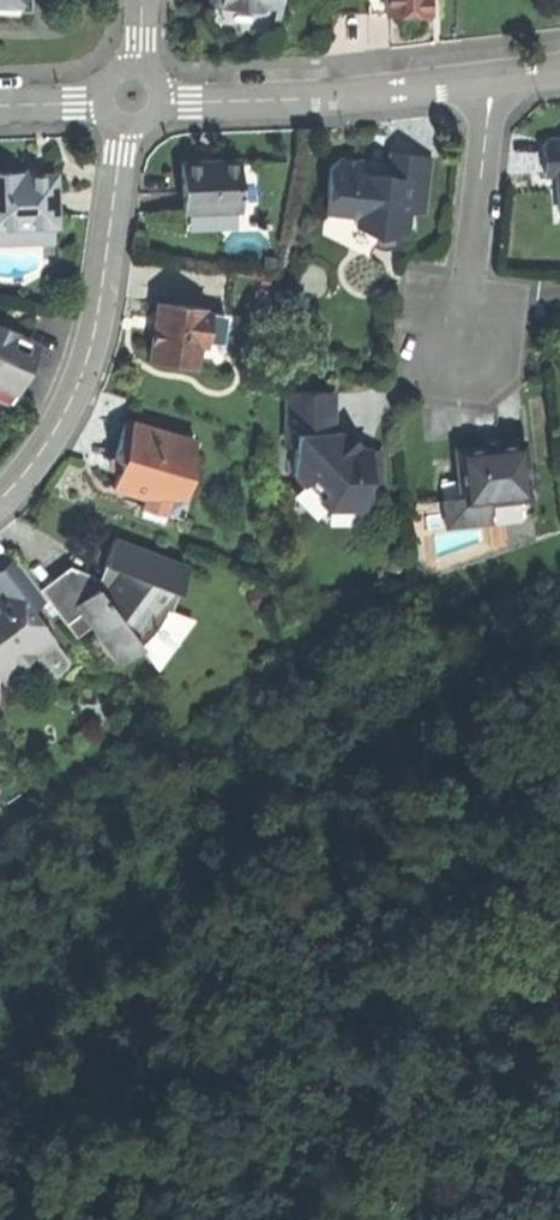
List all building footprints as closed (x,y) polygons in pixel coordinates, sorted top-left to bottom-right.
[(212,0),(228,2),(228,8),(261,10),(261,5),(275,6),(281,6),(281,0),(212,0)] [(386,14),(386,0),(369,0),(369,14),(386,14)] [(386,14),(405,13),(428,13),(428,0),(386,0),(386,14)] [(547,140),(543,145),(545,174),(557,173),(559,216),(559,215),(559,139),(547,140)] [(330,165),(326,212),(357,214),(356,225),(378,236),(408,231),(409,211),(425,213),(430,156),(390,153),(389,163),(388,175),(363,172),(364,161),(341,159),(330,165)] [(202,163),(183,163),(184,211),(241,209),(240,161),(219,162),(219,165),(202,166),(202,163)] [(375,162),(364,161),(363,172),(388,175),(389,163),(375,162)] [(12,225),(12,220),(32,219),(32,225),(55,224),(54,175),(34,176),(22,176),(22,172),(0,173),(0,226),(12,225)] [(369,256),(378,236),(356,225),(357,214),(326,212),(324,233),(369,256)] [(55,224),(32,225),(12,225),(0,226),(0,243),(56,242),(55,224)] [(204,309),(157,303),(156,312),(161,313),(160,316),(159,326),(154,326),(150,360),(196,366),(199,345),(201,331),(208,332),(211,313),(203,312),(204,309)] [(228,315),(211,313),(208,332),(207,346),(199,345),(196,366),(214,368),(217,343),(224,344),(228,315)] [(16,344),(20,334),(0,325),(0,337),(16,344)] [(207,346),(208,332),(201,331),(199,345),(207,346)] [(1,411),(10,407),(21,380),(33,350),(16,344),(0,337),(0,410),(1,411)] [(332,393),(288,393),(288,446),(295,446),(295,474),(305,485),(315,477),(329,490),(329,508),(347,507),(368,507),(368,484),(381,483),(380,452),(360,452),(350,442),(342,433),(332,393)] [(114,458),(118,459),(130,422),(125,420),(120,438),(114,458)] [(195,441),(130,422),(118,459),(115,471),(118,472),(113,488),(145,498),(146,498),(149,489),(173,496),(183,499),(193,466),(188,464),(195,441)] [(460,482),(462,506),(523,500),(530,499),(538,490),(537,480),(528,472),(525,441),(489,445),(456,449),(460,482)] [(347,525),(347,507),(329,508),(329,490),(315,477),(305,485),(299,492),(329,525),(347,525)] [(525,518),(523,500),(462,506),(460,482),(442,484),(447,526),(525,518)] [(167,515),(173,496),(149,489),(146,498),(145,498),(142,507),(167,515)] [(97,589),(79,605),(83,611),(121,662),(141,647),(153,634),(159,625),(167,611),(171,612),(187,569),(115,541),(107,563),(101,578),(97,589)] [(15,589),(30,609),(46,597),(45,596),(40,589),(16,558),(0,571),(0,600),(15,589)] [(70,566),(40,589),(45,596),(62,583),(79,605),(97,589),(101,578),(70,566)] [(62,583),(45,596),(46,597),(66,624),(83,611),(79,605),(62,583)] [(6,682),(19,672),(17,670),(35,656),(37,659),(57,645),(30,609),(15,589),(0,600),(0,675),(6,682)] [(63,652),(57,645),(37,659),(43,667),(63,652)] [(25,681),(19,672),(6,682),(12,691),(25,681)]
